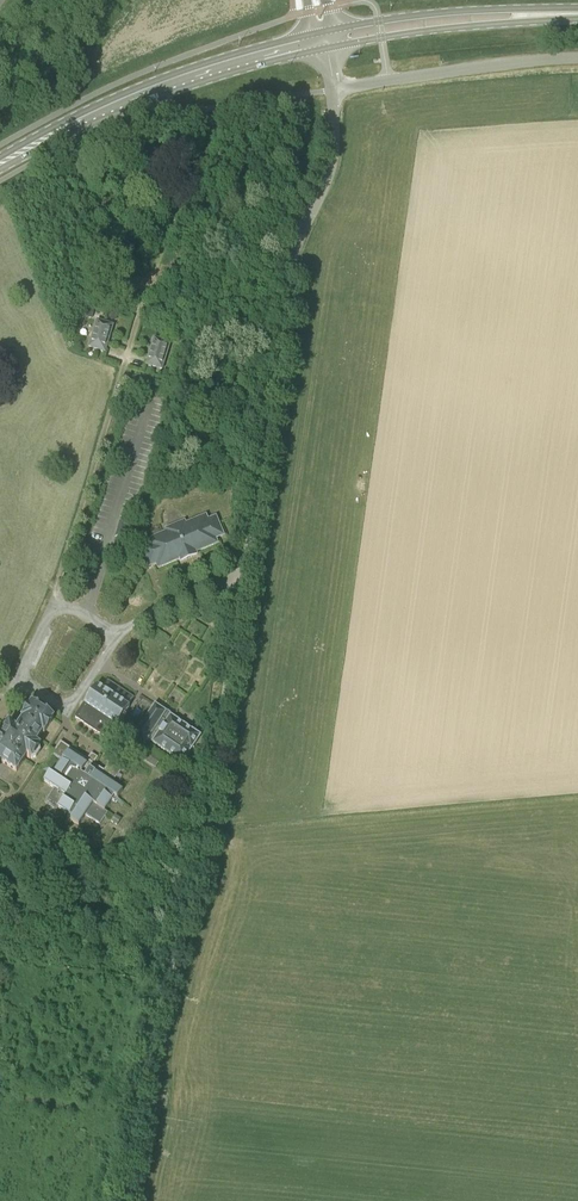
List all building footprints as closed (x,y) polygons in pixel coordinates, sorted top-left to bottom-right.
[(93,312),(87,310),(84,317),(91,319),(93,312)] [(105,350),(113,324),(97,319),(89,345),(105,350)] [(162,368),(171,341),(154,336),(146,363),(162,368)] [(180,562),(184,560),(184,558),(185,558),(190,555),(191,555),(192,555),(192,556),(197,554),(196,552),(216,543),(214,538),(222,535),(215,518),(207,521),(205,516),(185,525),(184,522),(166,530),(167,532),(147,541),(149,545),(141,549),(148,566),(156,563),(158,567),(178,559),(180,562)] [(188,628),(202,637),(208,627),(194,618),(188,628)] [(134,699),(107,682),(102,689),(96,685),(83,705),(84,706),(76,719),(107,740),(113,730),(118,733),(120,728),(122,729),(126,723),(121,720),(129,707),(129,706),(134,699)] [(16,772),(27,756),(31,759),(36,758),(41,751),(40,746),(35,743),(43,732),(44,733),(53,719),(31,704),(22,718),(24,719),(18,727),(16,726),(15,728),(12,726),(7,727),(5,730),(5,732),(2,736),(0,735),(0,761),(16,772)] [(148,739),(165,713),(166,712),(155,705),(133,737),(144,745),(148,739)] [(165,713),(148,739),(152,742),(152,743),(182,763),(200,736),(170,715),(170,716),(165,713)] [(104,770),(61,741),(52,754),(62,761),(55,771),(52,769),(44,781),(54,788),(45,803),(57,811),(59,808),(69,815),(67,818),(79,825),(86,815),(100,824),(108,813),(105,811),(112,800),(115,802),(123,790),(112,783),(122,769),(110,761),(104,770)] [(139,758),(155,768),(162,759),(146,748),(139,758)] [(111,757),(117,761),(121,755),(115,751),(111,757)] [(44,820),(50,824),(54,818),(48,814),(44,820)] [(121,819),(115,815),(111,822),(117,826),(121,819)]
